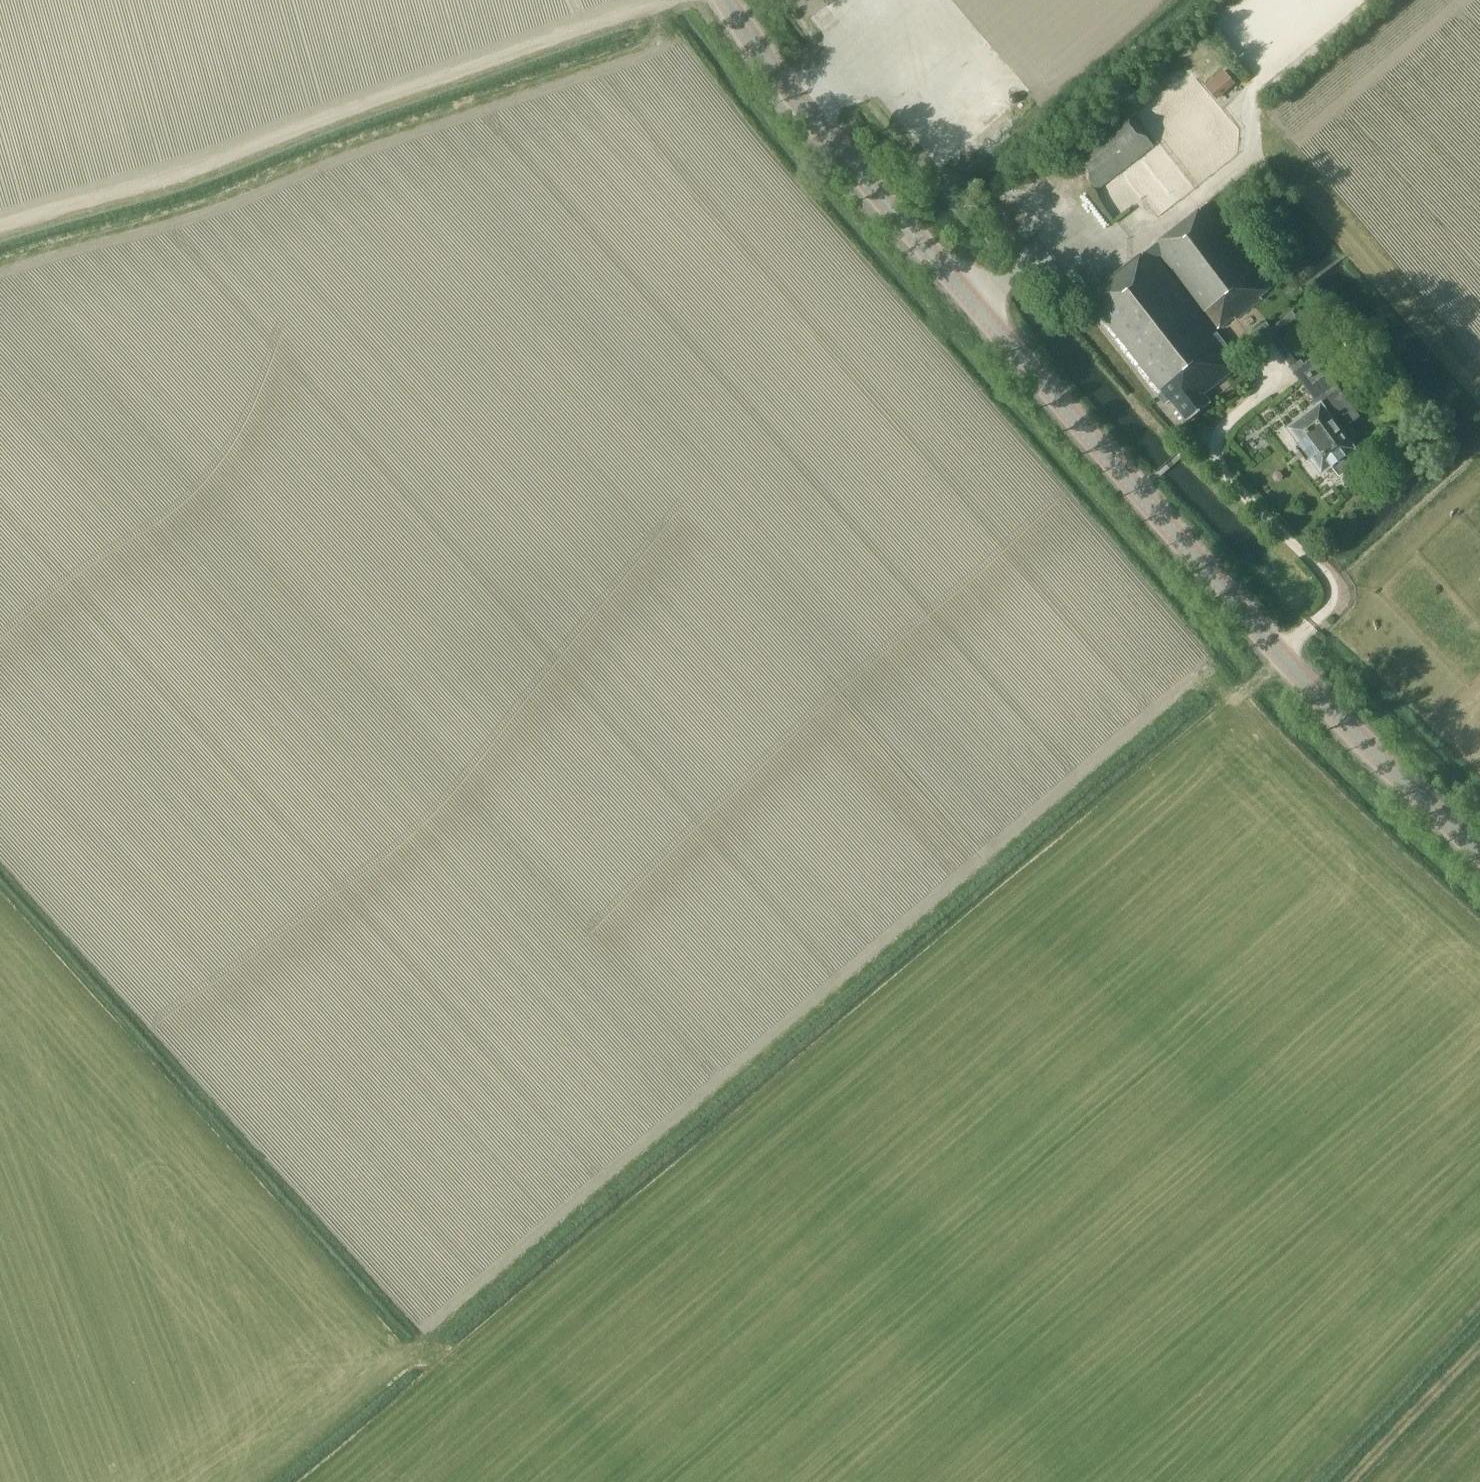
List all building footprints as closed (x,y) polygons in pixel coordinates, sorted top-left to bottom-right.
[(1153,147),(1120,103),(1063,146),(1096,190),(1153,147)] [(1269,291),(1205,205),(1083,300),(1163,406),(1169,402),(1186,425),(1211,405),(1203,395),(1241,365),(1236,358),(1265,335),(1319,407),(1288,431),(1321,475),(1329,469),(1337,479),(1354,467),(1346,456),(1354,449),(1348,441),(1356,435),(1349,426),(1359,419),(1314,358),(1304,366),(1300,361),(1296,364),(1266,323),(1229,352),(1157,256),(1162,253),(1218,329),(1231,318),(1235,323),(1262,303),(1259,299),(1269,291)]
